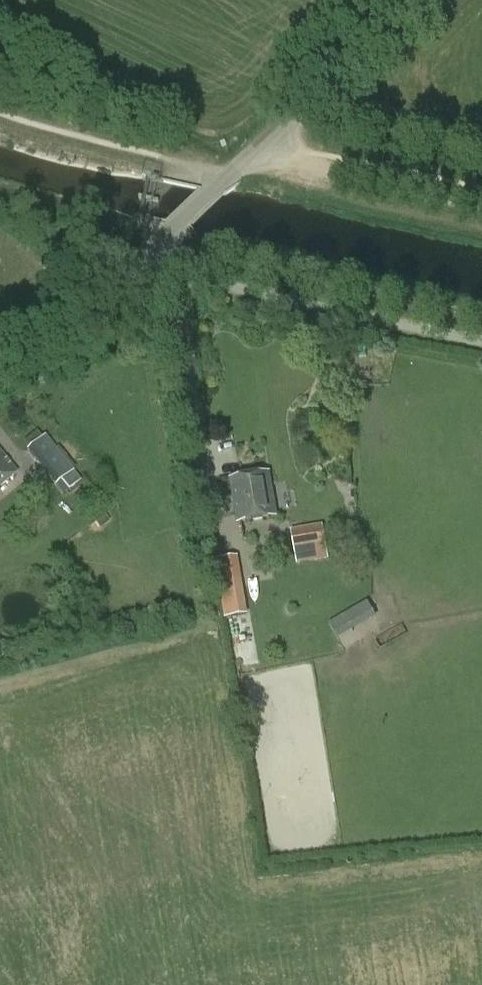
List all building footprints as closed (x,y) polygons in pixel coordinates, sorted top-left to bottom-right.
[(146,146),(159,149),(162,137),(149,134),(146,146)] [(81,480),(74,471),(45,435),(26,450),(55,486),(62,481),(69,490),(81,480)] [(17,473),(0,452),(0,487),(17,473)] [(268,473),(231,479),(239,522),(276,516),(268,473)] [(296,564),(328,558),(322,525),(291,531),(296,564)] [(247,614),(237,557),(215,561),(224,618),(247,614)] [(328,625),(337,640),(376,617),(368,602),(332,622),(328,625)]
